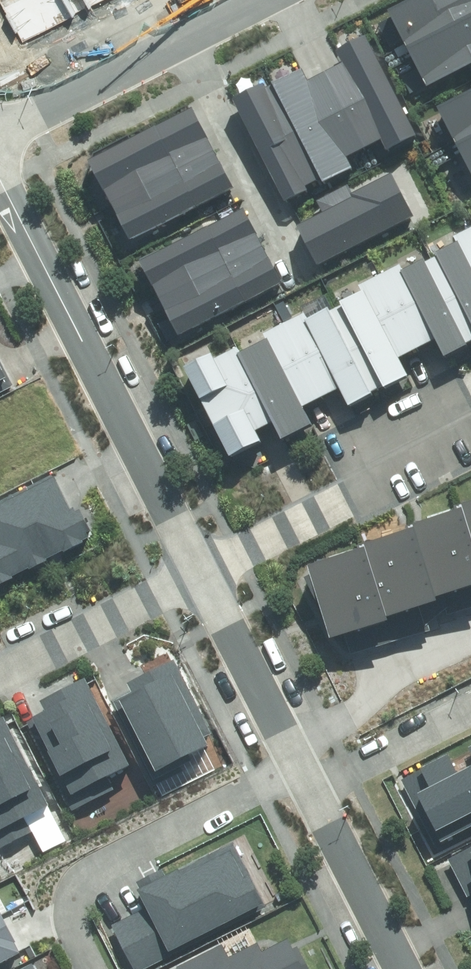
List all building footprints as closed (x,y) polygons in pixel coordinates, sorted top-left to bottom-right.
[(0,349),(0,400),(20,389),(0,349)] [(155,691),(121,707),(158,780),(218,751),(176,667),(150,680),(155,691)] [(451,857),(465,882),(470,879),(470,846),(451,857)] [(236,848),(148,894),(154,906),(116,925),(139,968),(141,968),(266,905),(236,848)] [(32,957),(7,909),(0,913),(0,968),(10,968),(32,957)] [(179,968),(309,968),(295,942),(270,954),(265,945),(235,960),(228,945),(179,968)]
